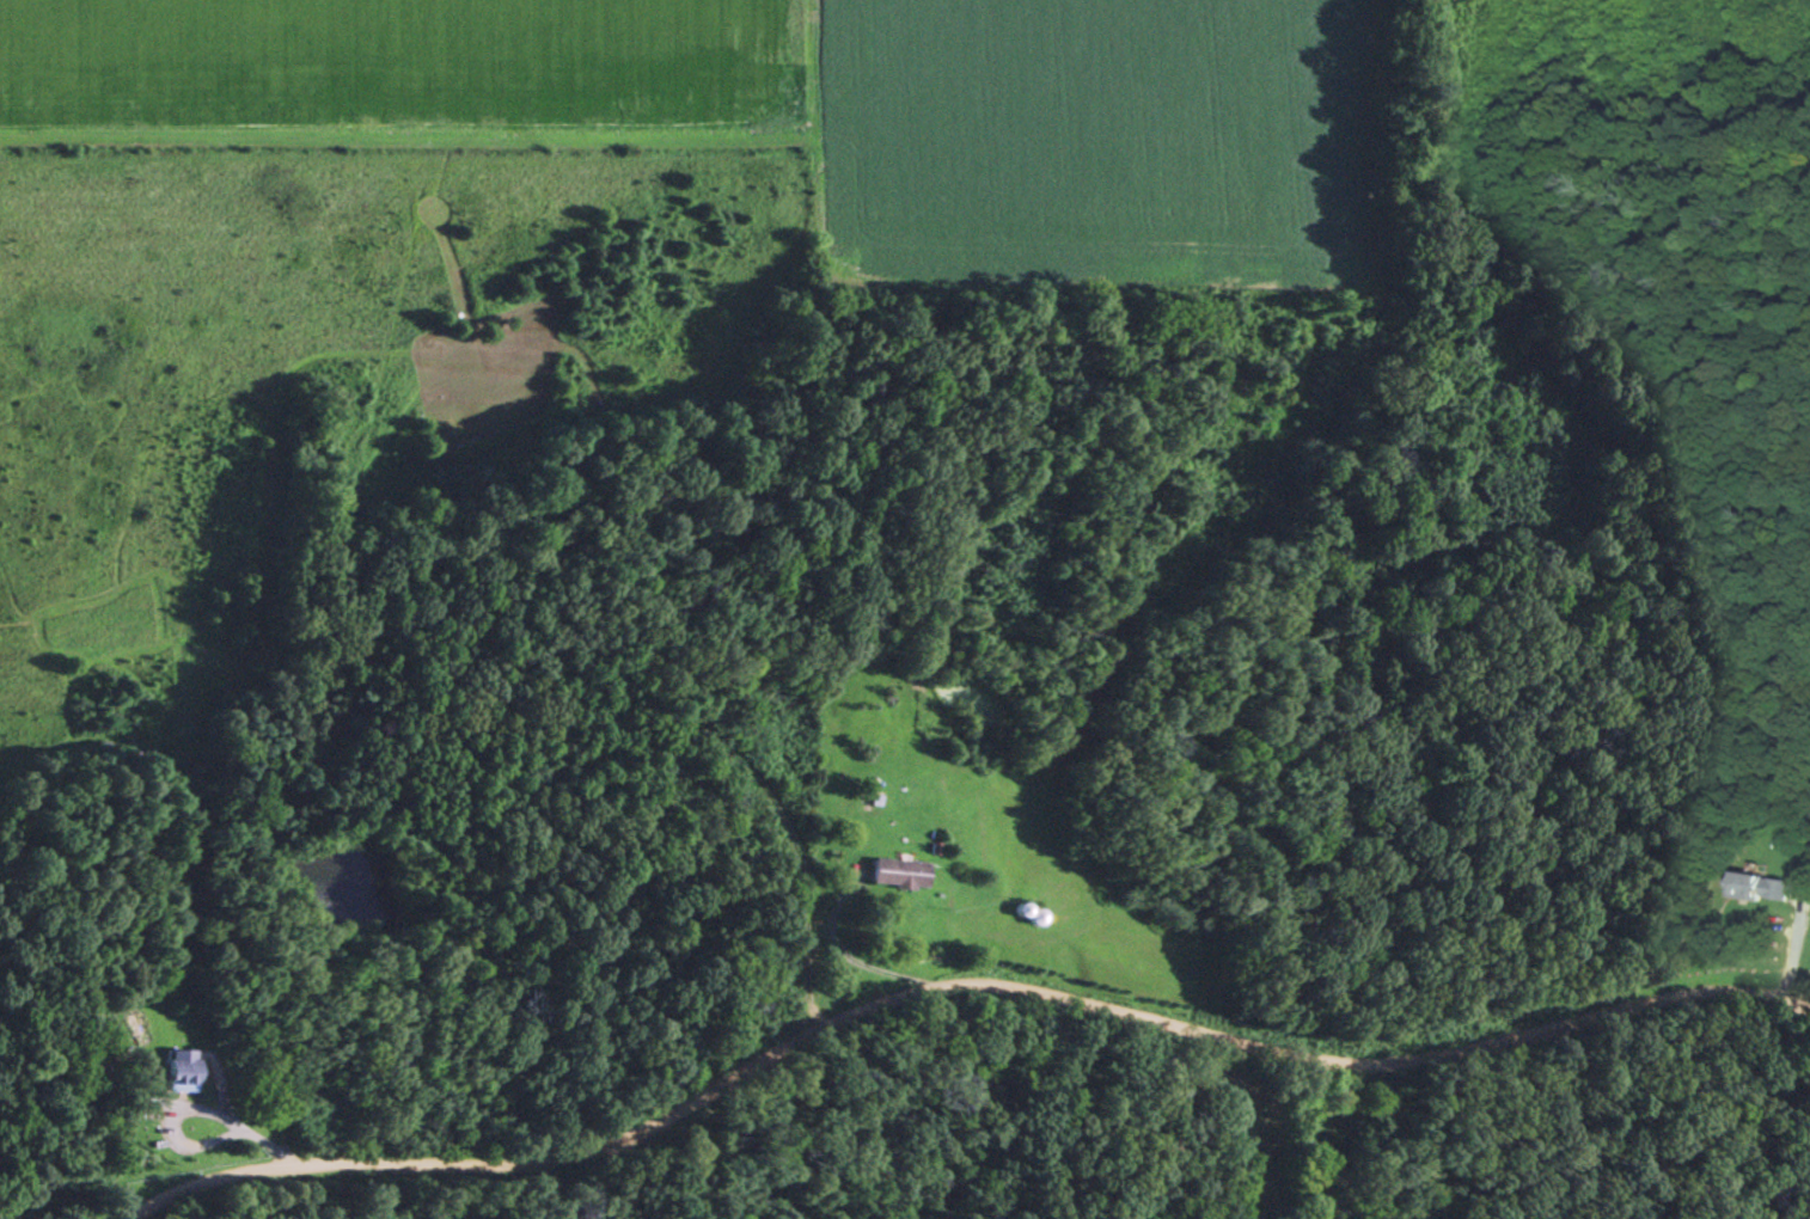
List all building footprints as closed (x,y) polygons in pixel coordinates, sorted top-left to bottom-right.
[(871,885),(926,887),(927,860),(872,858),(871,885)] [(1727,895),(1783,902),(1786,879),(1730,871),(1727,895)] [(196,1090),(196,1050),(167,1050),(167,1090),(196,1090)]
